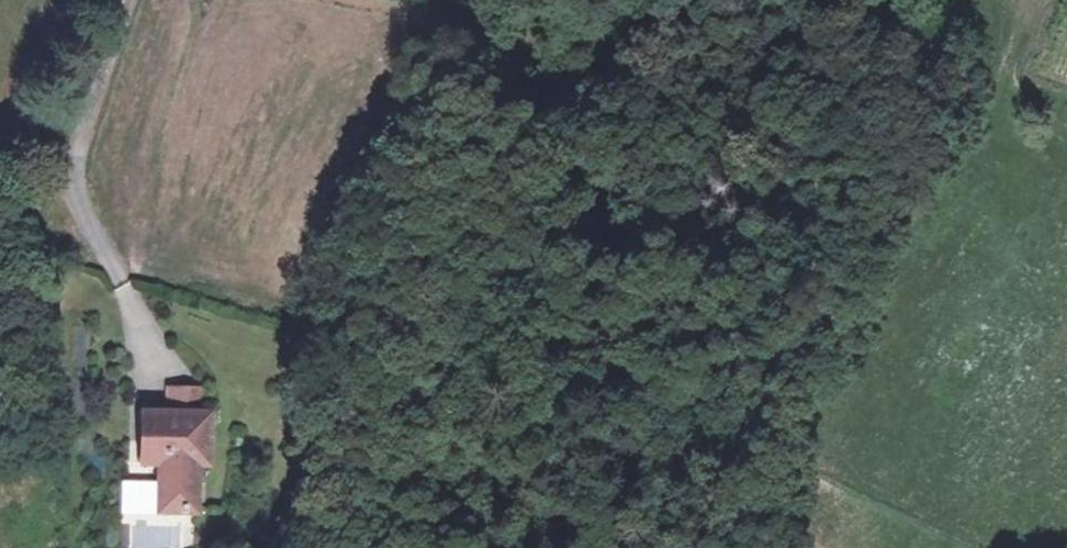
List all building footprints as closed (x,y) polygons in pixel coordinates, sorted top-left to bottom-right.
[(177,387),(177,412),(211,412),(211,387),(177,387)] [(169,462),(169,508),(206,509),(206,462),(218,462),(218,412),(211,412),(177,412),(153,412),(153,462),(169,462)]
